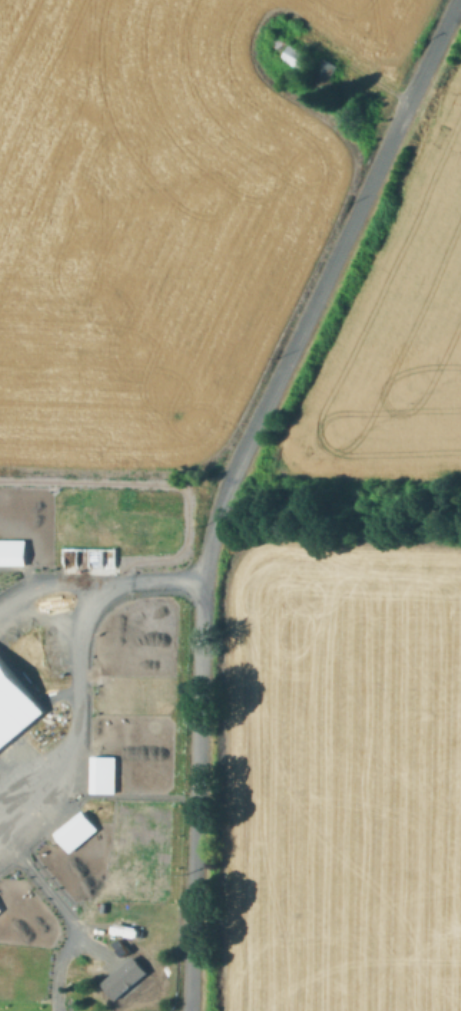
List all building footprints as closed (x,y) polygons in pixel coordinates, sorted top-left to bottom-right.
[(310,54),(303,69),(283,59),(289,44),(310,54)] [(334,82),(328,93),(308,82),(321,58),(336,66),(329,79),(334,82)] [(24,563),(0,563),(0,538),(24,538),(24,563)] [(43,711),(0,747),(0,659),(43,711)] [(114,756),(113,791),(89,791),(90,755),(114,756)] [(53,833),(80,810),(96,829),(69,851),(57,838),(53,833)]
